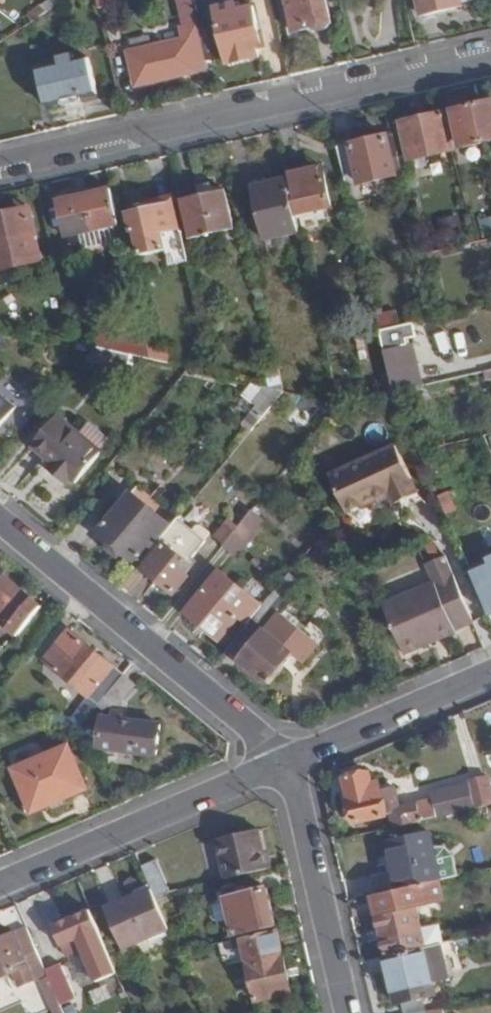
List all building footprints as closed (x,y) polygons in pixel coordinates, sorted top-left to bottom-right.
[(322,0),(285,0),(292,31),(327,23),(322,0)] [(422,16),(463,5),(462,0),(418,0),(422,16)] [(213,9),(226,65),(257,58),(252,38),(257,37),(250,8),(235,11),(233,4),(213,9)] [(183,41),(188,41),(195,71),(206,69),(197,26),(180,29),(183,41)] [(195,71),(188,41),(148,48),(144,28),(127,32),(131,52),(126,54),(133,84),(195,71)] [(95,94),(87,60),(71,62),(70,57),(58,60),(59,66),(37,72),(44,105),(95,94)] [(474,106),(483,143),(490,141),(490,102),(474,106)] [(483,143),(474,106),(452,111),(462,148),(483,143)] [(451,151),(442,113),(400,123),(409,161),(451,151)] [(393,134),(338,148),(346,184),(359,182),(360,184),(397,176),(394,164),(400,162),(393,134)] [(403,175),(400,162),(394,164),(397,176),(403,175)] [(321,167),(305,171),(306,176),(322,172),(321,167)] [(305,171),(285,176),(286,178),(292,204),(323,198),(324,207),(331,205),(322,172),(306,176),(305,171)] [(292,204),(286,178),(252,187),(264,238),(298,231),(294,214),(292,204)] [(64,237),(118,224),(110,189),(88,194),(86,191),(74,194),(72,198),(56,201),(64,237)] [(235,230),(226,191),(184,201),(193,240),(235,230)] [(141,201),(143,209),(172,203),(170,193),(141,201)] [(323,198),(292,204),(294,214),(324,207),(323,198)] [(172,203),(143,209),(127,213),(132,233),(136,232),(142,256),(163,251),(168,271),(187,267),(179,231),(172,203)] [(28,211),(5,216),(7,223),(30,219),(28,211)] [(5,216),(0,217),(0,267),(39,257),(30,219),(7,223),(5,216)] [(476,219),(479,237),(490,235),(490,216),(476,219)] [(380,331),(399,327),(396,311),(377,316),(380,331)] [(402,338),(399,327),(380,331),(383,342),(402,338)] [(97,333),(95,345),(126,353),(129,341),(97,333)] [(147,358),(144,345),(129,341),(126,353),(130,354),(147,358)] [(413,342),(378,350),(387,394),(422,387),(413,342)] [(95,345),(84,358),(126,368),(130,354),(126,353),(95,345)] [(147,358),(164,362),(166,350),(144,345),(147,358)] [(264,367),(268,387),(283,390),(277,365),(264,367)] [(17,442),(41,412),(0,379),(0,434),(1,435),(4,431),(17,442)] [(252,406),(239,423),(249,432),(282,392),(262,386),(249,403),(252,406)] [(75,482),(101,451),(57,415),(32,446),(53,464),(48,470),(65,484),(71,478),(75,482)] [(422,497),(403,447),(335,474),(350,511),(395,493),(400,506),(422,497)] [(141,558),(144,560),(163,538),(179,518),(137,485),(99,531),(117,545),(113,550),(121,556),(127,551),(138,563),(141,558)] [(449,491),(439,496),(447,514),(457,509),(449,491)] [(167,542),(150,565),(147,567),(175,590),(189,576),(187,574),(182,569),(193,556),(212,534),(211,533),(218,525),(209,518),(203,525),(185,510),(179,518),(163,538),(167,542)] [(217,536),(225,543),(239,526),(230,519),(217,536)] [(239,526),(225,543),(238,555),(257,531),(244,520),(239,526)] [(163,538),(144,560),(150,565),(167,542),(163,538)] [(461,547),(470,568),(483,563),(473,542),(461,547)] [(182,569),(187,574),(198,561),(193,556),(182,569)] [(446,633),(475,622),(446,556),(428,563),(436,584),(385,605),(404,654),(447,637),(446,633)] [(235,580),(222,569),(185,614),(220,642),(243,613),(231,602),(237,594),(229,587),(235,580)] [(253,620),(259,625),(295,580),(289,575),(253,620)] [(41,607),(2,576),(0,578),(0,623),(16,636),(41,607)] [(490,613),(490,612),(490,581),(478,586),(490,613)] [(253,620),(228,650),(269,683),(294,654),(259,625),(253,620)] [(71,630),(60,643),(66,648),(70,652),(56,667),(89,695),(72,716),(53,714),(52,724),(80,727),(100,704),(124,674),(71,630)] [(70,652),(66,648),(52,664),(56,667),(70,652)] [(135,683),(124,674),(100,704),(106,707),(111,708),(116,702),(120,704),(135,683)] [(157,754),(161,724),(121,720),(122,713),(115,712),(113,719),(103,719),(99,747),(157,754)] [(80,727),(83,736),(89,734),(85,726),(80,727)] [(89,786),(70,746),(16,768),(33,806),(65,792),(68,795),(89,786)] [(398,824),(490,803),(490,781),(490,777),(471,781),(471,784),(435,793),(437,800),(402,809),(397,791),(385,792),(382,783),(375,784),(371,773),(348,779),(358,820),(395,812),(398,824)] [(227,877),(269,867),(260,828),(219,837),(227,877)] [(387,842),(399,889),(443,879),(450,878),(444,856),(436,857),(430,832),(387,842)] [(156,858),(142,865),(152,890),(156,897),(171,891),(156,858)] [(399,889),(373,895),(388,956),(427,946),(416,905),(447,898),(443,879),(399,889)] [(275,923),(266,887),(226,898),(234,933),(275,923)] [(156,897),(152,890),(107,909),(123,947),(169,928),(156,897)] [(119,972),(91,910),(54,926),(67,957),(78,951),(82,946),(97,980),(119,972)] [(290,990),(276,928),(242,936),(256,998),(290,990)] [(28,929),(0,941),(0,978),(15,972),(28,966),(42,961),(28,929)] [(386,956),(397,1002),(406,1000),(409,1012),(414,1012),(427,1010),(424,996),(436,993),(429,960),(457,953),(454,940),(427,946),(388,956),(386,956)] [(69,961),(46,971),(55,991),(78,982),(69,961)] [(28,966),(15,972),(21,984),(35,978),(28,966)]
